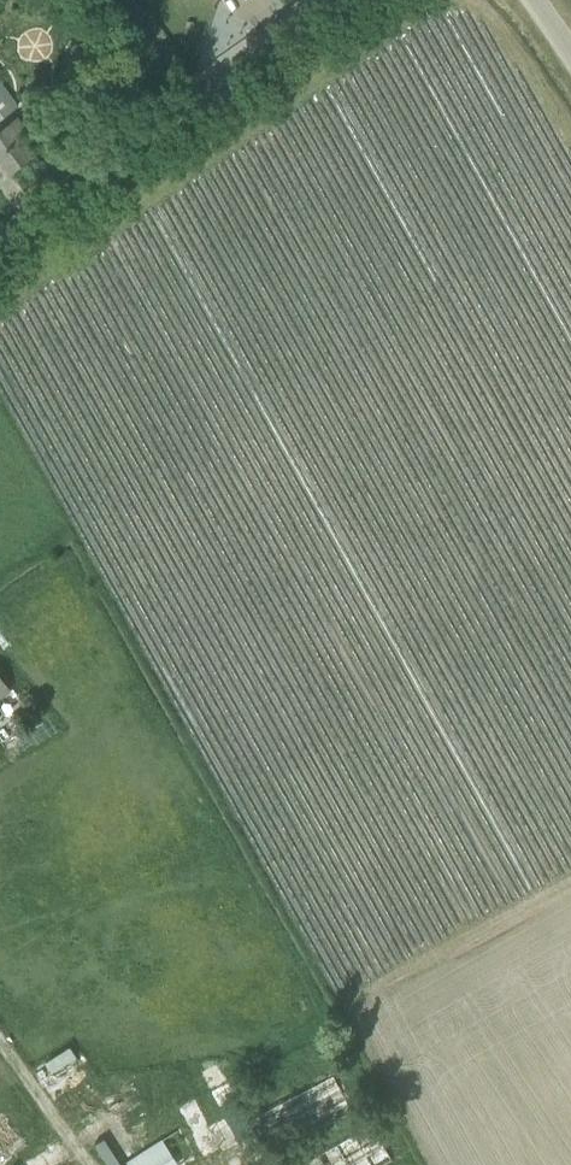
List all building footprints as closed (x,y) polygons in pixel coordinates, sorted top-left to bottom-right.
[(18,106),(0,82),(0,119),(18,106)] [(9,171),(33,153),(23,138),(28,134),(17,118),(0,130),(0,159),(9,171)] [(9,690),(0,676),(0,696),(9,690)] [(248,1120),(267,1155),(352,1111),(334,1075),(248,1120)] [(209,1155),(255,1134),(229,1080),(184,1101),(209,1155)] [(300,1164),(381,1164),(392,1159),(372,1124),(300,1164)] [(128,1164),(183,1164),(195,1157),(178,1130),(126,1162),(128,1164)]
